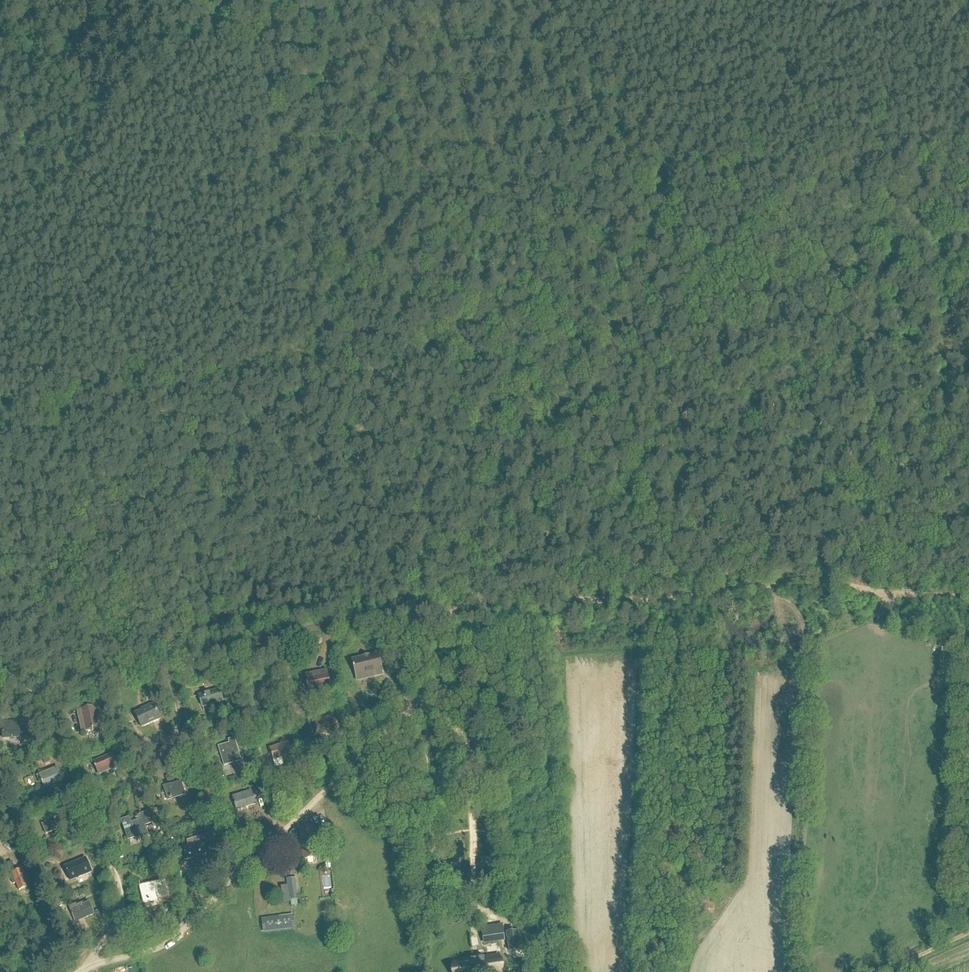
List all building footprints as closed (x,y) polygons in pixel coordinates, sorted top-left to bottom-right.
[(377,654),(353,660),(357,676),(381,669),(377,654)] [(352,659),(338,663),(344,685),(358,681),(352,659)] [(330,690),(327,674),(306,678),(309,694),(330,690)] [(202,707),(223,701),(219,690),(199,696),(202,707)] [(154,705),(135,713),(141,728),(160,719),(154,705)] [(96,707),(81,711),(86,731),(101,728),(96,707)] [(242,713),(234,715),(237,724),(245,722),(242,713)] [(68,715),(68,730),(81,730),(81,715),(68,715)] [(130,716),(124,719),(127,725),(133,723),(130,716)] [(330,734),(336,732),(331,716),(312,722),(317,737),(329,733),(330,734)] [(3,740),(30,738),(29,724),(2,725),(3,740)] [(228,744),(218,747),(224,767),(236,763),(234,755),(239,753),(235,738),(227,740),(228,744)] [(288,743),(270,749),(274,761),(273,761),(275,766),(277,766),(281,764),(283,763),(281,758),(292,754),(288,743)] [(115,755),(92,763),(96,772),(107,767),(109,772),(120,768),(115,755)] [(58,767),(39,775),(44,788),(63,781),(58,767)] [(954,775),(946,774),(946,784),(954,784),(954,775)] [(181,781),(163,787),(167,802),(186,795),(181,781)] [(236,811),(256,805),(252,791),(232,797),(236,811)] [(944,800),(945,800),(955,801),(956,792),(945,791),(944,800)] [(488,816),(496,815),(494,805),(486,806),(488,816)] [(47,835),(66,826),(61,815),(42,825),(47,835)] [(147,836),(145,827),(145,826),(143,820),(141,820),(130,823),(129,819),(121,821),(124,831),(128,842),(134,840),(147,836)] [(156,833),(153,825),(148,827),(151,835),(156,833)] [(303,861),(317,859),(316,845),(327,844),(325,827),(317,828),(317,834),(314,835),(313,827),(299,829),(303,861)] [(188,847),(182,849),(186,861),(206,854),(203,842),(206,841),(204,835),(192,839),(192,840),(187,842),(188,847)] [(295,862),(294,848),(285,848),(286,863),(295,862)] [(31,849),(24,852),(27,858),(31,856),(34,855),(31,849)] [(65,867),(70,881),(91,874),(86,859),(65,867)] [(17,871),(13,862),(7,864),(10,874),(9,874),(13,885),(16,884),(19,892),(29,888),(25,880),(27,879),(23,869),(17,871)] [(305,890),(313,890),(313,877),(304,877),(305,890)] [(296,878),(286,880),(287,886),(289,900),(290,900),(297,899),(298,899),(296,878)] [(143,904),(167,899),(163,881),(139,886),(143,904)] [(90,903),(70,910),(75,923),(95,915),(90,903)] [(55,914),(61,911),(59,906),(52,909),(55,914)] [(291,918),(264,921),(266,932),(293,928),(291,918)] [(502,925),(482,928),(484,944),(505,941),(502,925)] [(507,933),(510,952),(521,950),(519,931),(507,933)] [(451,952),(442,953),(444,971),(453,971),(451,952)] [(453,963),(454,971),(502,971),(499,956),(489,957),(489,962),(482,963),(481,958),(453,963)]
